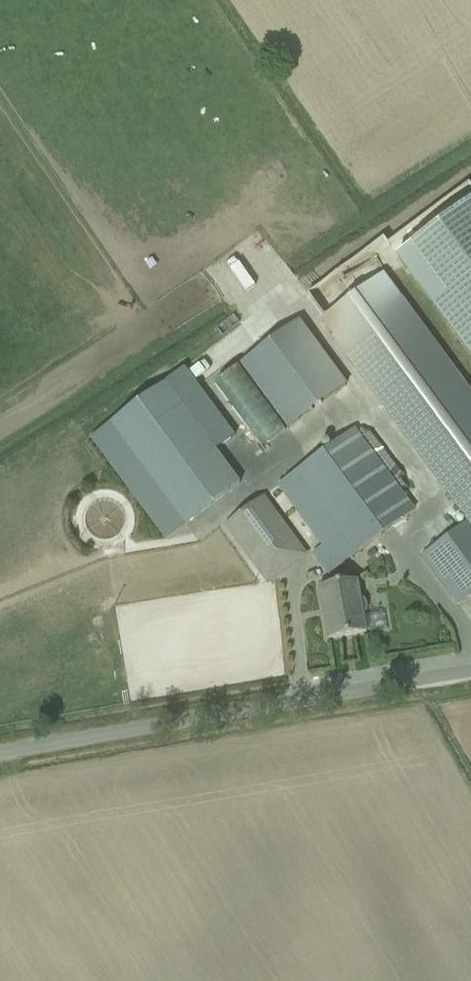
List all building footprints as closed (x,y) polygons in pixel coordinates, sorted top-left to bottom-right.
[(460,205),(382,262),(470,381),(470,219),(460,205)] [(373,278),(311,323),(467,534),(415,572),(452,623),(470,609),(470,410),(373,278)] [(337,391),(289,328),(239,365),(286,428),(337,391)] [(268,484),(221,411),(226,407),(214,389),(206,394),(195,377),(112,431),(182,539),(268,484)] [(387,532),(332,451),(274,490),(329,571),(387,532)] [(320,641),(364,634),(356,581),(312,588),(320,641)] [(168,603),(135,614),(150,656),(160,653),(159,649),(174,644),(172,638),(180,636),(171,611),(168,603)]
